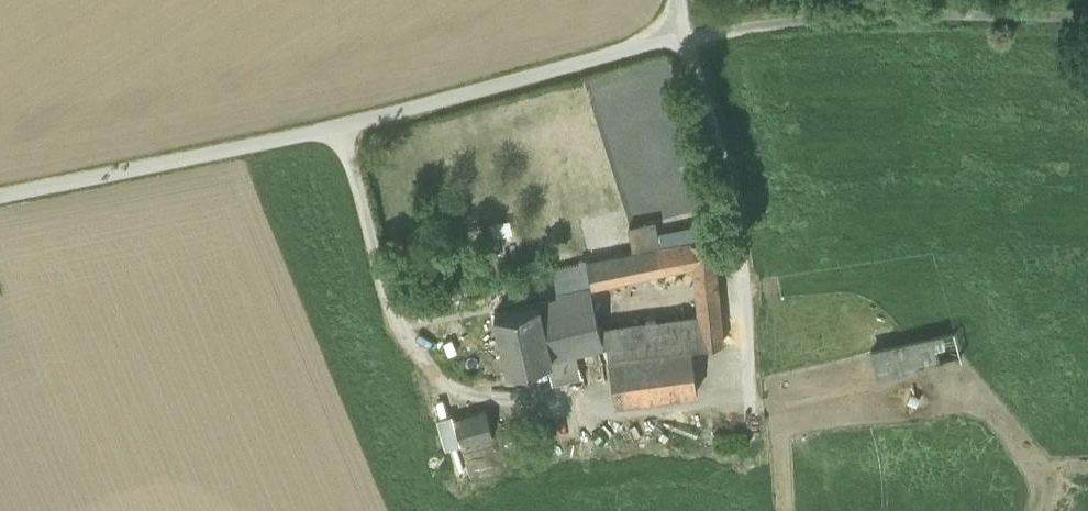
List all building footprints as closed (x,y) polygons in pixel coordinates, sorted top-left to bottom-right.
[(626,227),(631,254),(660,249),(654,221),(626,227)] [(694,265),(696,287),(718,285),(713,238),(660,249),(631,254),(587,263),(591,283),(592,286),(694,265)] [(583,285),(591,283),(587,263),(553,270),(559,298),(584,291),(583,285)] [(696,287),(697,304),(719,302),(718,285),(696,287)] [(591,289),(584,291),(559,298),(537,303),(552,359),(546,360),(553,385),(570,381),(568,371),(581,368),(577,353),(598,348),(604,346),(600,329),(591,289)] [(724,343),(719,302),(697,304),(699,316),(702,345),(702,346),(724,343)] [(495,313),(508,370),(546,360),(552,359),(537,303),(495,313)] [(598,348),(601,363),(610,361),(609,357),(692,345),(692,347),(702,345),(699,316),(600,329),(604,346),(598,348)] [(956,327),(868,348),(875,377),(963,357),(956,327)] [(610,361),(616,403),(698,392),(692,347),(692,345),(609,357),(610,361)] [(581,368),(601,363),(598,348),(577,353),(581,368)] [(455,420),(462,445),(494,436),(487,410),(455,420)] [(438,420),(446,449),(462,445),(453,415),(438,420)] [(499,434),(494,436),(462,445),(471,476),(508,466),(499,434)]
